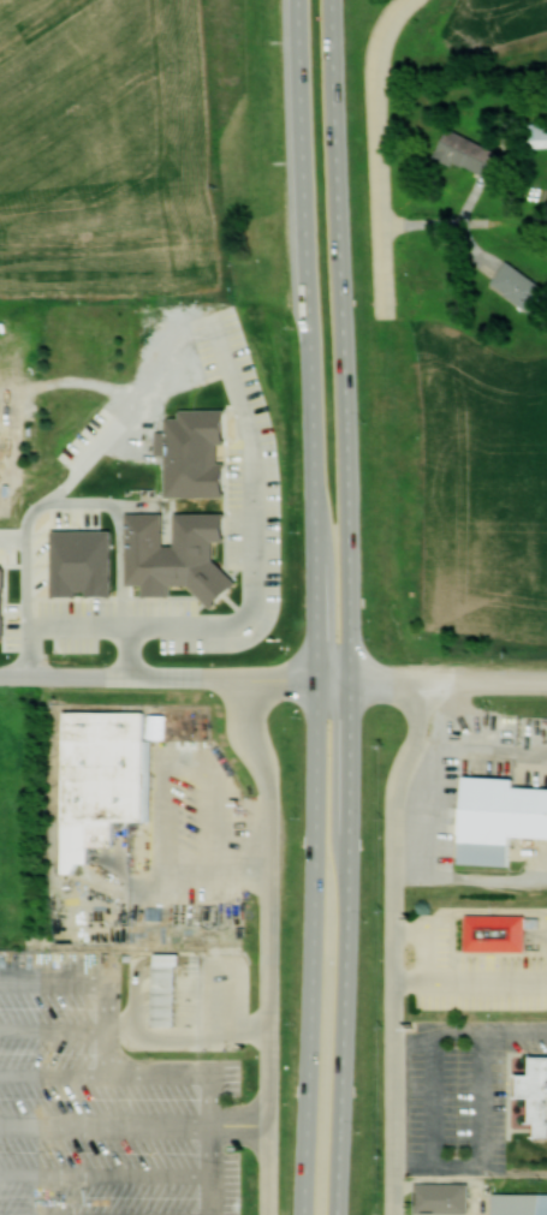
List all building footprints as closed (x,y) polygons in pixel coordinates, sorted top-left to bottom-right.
[(546,148),(546,123),(530,123),(530,148),(546,148)] [(453,128),(440,154),(494,181),(507,155),(453,128)] [(510,262),(494,284),(538,315),(546,303),(546,288),(510,262)] [(130,513),(129,584),(147,584),(147,594),(175,594),(175,584),(194,585),(216,608),(242,583),(218,558),(218,541),(230,541),(230,512),(179,512),(179,545),(171,545),(167,541),(167,513),(130,513)] [(66,872),(81,872),(81,863),(94,863),(94,846),(123,847),(124,820),(153,820),(154,739),(166,739),(167,711),(68,710),(66,872)] [(520,786),(520,777),(467,775),(464,863),(516,865),(517,836),(546,837),(546,787),(520,786)] [(466,911),(465,949),(529,951),(530,912),(466,911)] [(180,952),(158,952),(158,1026),(180,1026),(180,952)] [(536,1055),(535,1075),(520,1075),(520,1099),(534,1099),(534,1124),(540,1125),(540,1138),(546,1138),(546,1055),(536,1055)] [(417,1183),(417,1213),(471,1213),(472,1183),(417,1183)] [(498,1187),(546,1189),(546,1214),(497,1214),(498,1187)]
